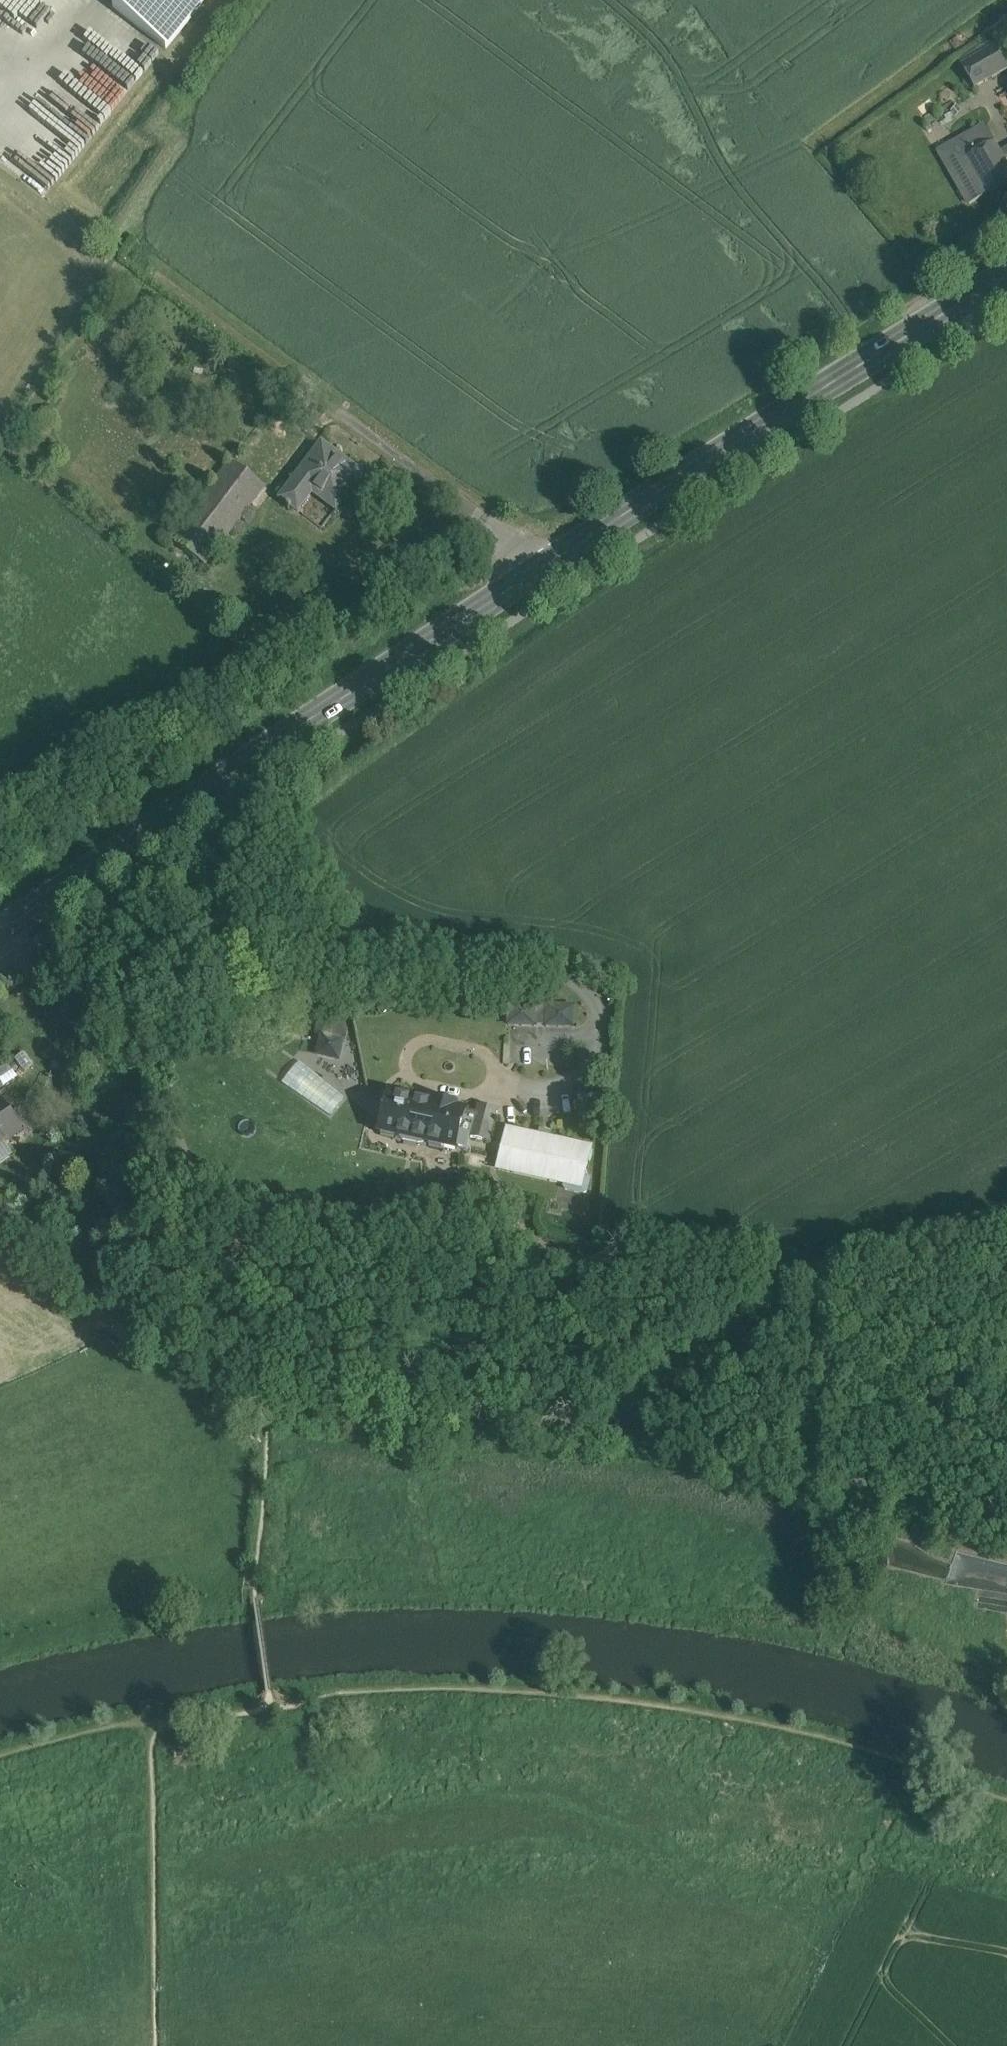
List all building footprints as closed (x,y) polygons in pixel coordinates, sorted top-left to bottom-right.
[(113,7),(166,49),(206,0),(118,0),(113,7)] [(962,66),(975,89),(1006,70),(1006,64),(997,46),(962,66)] [(985,126),(957,142),(967,160),(995,144),(985,126)] [(995,144),(967,160),(987,194),(1006,183),(1006,165),(995,144)] [(987,194),(967,160),(950,170),(969,204),(987,194)] [(364,476),(322,444),(280,501),(298,514),(312,495),(336,513),(364,476)] [(231,462),(172,542),(205,567),(265,487),(231,462)] [(544,1034),(575,1036),(576,1009),(508,1007),(507,1033),(538,1034),(538,1031),(544,1031),(544,1034)] [(351,1030),(320,1023),(316,1037),(324,1038),(319,1059),(343,1064),(351,1030)] [(0,1104),(0,1145),(1,1144),(2,1146),(21,1133),(1,1104),(0,1104)] [(436,1113),(427,1111),(428,1108),(418,1106),(417,1110),(391,1104),(382,1146),(449,1160),(453,1141),(475,1146),(480,1125),(457,1120),(459,1114),(437,1110),(436,1113)] [(498,1122),(481,1118),(480,1125),(475,1146),(474,1151),(491,1155),(498,1122)] [(594,1159),(507,1139),(497,1181),(566,1197),(584,1201),(587,1186),(594,1159)] [(593,1191),(587,1186),(584,1201),(566,1197),(565,1200),(568,1204),(586,1208),(591,1204),(593,1191)]
